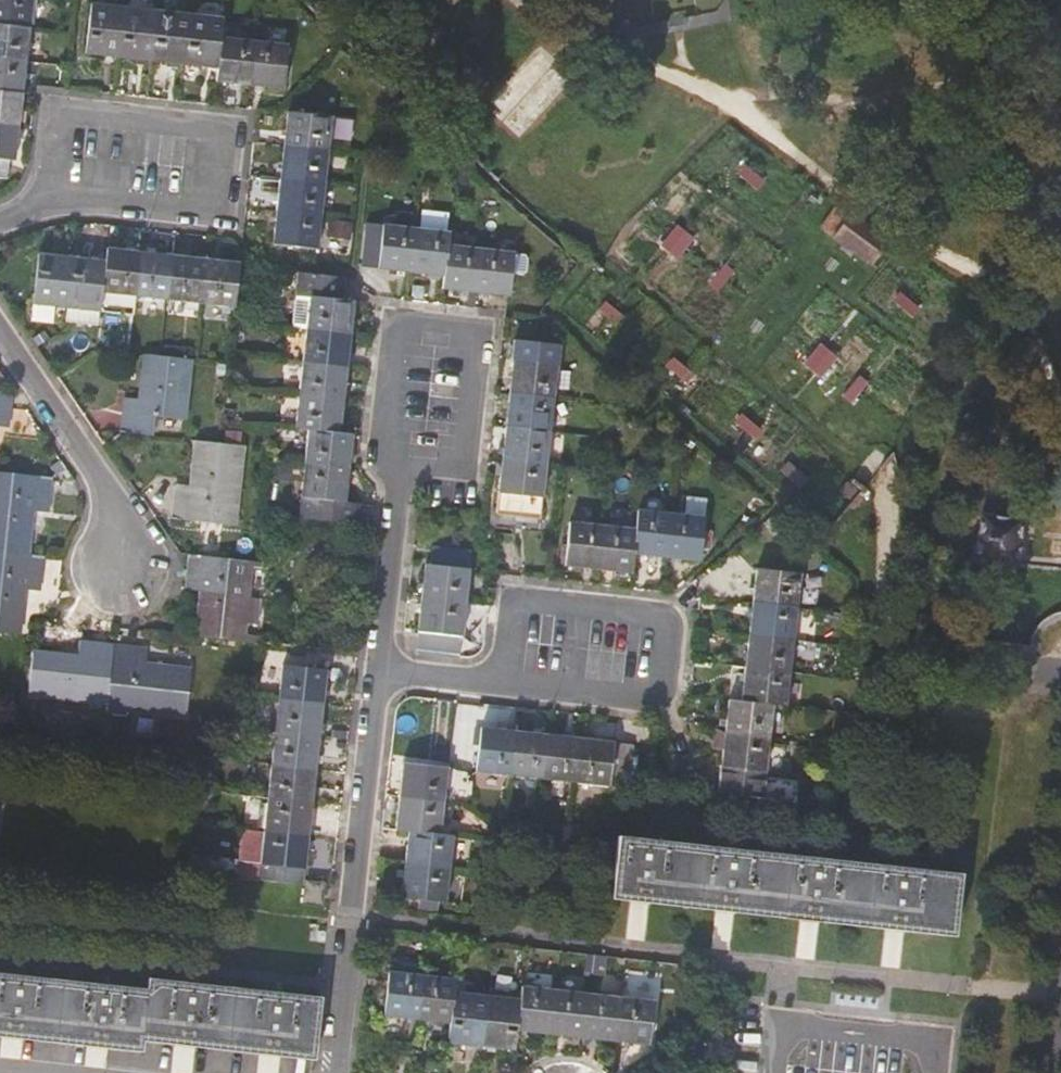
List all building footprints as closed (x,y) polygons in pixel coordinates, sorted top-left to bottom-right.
[(14,180),(16,161),(18,161),(35,0),(0,0),(0,178),(14,180)] [(222,29),(93,14),(88,62),(218,77),(218,90),(281,97),(286,56),(223,49),(224,29),(222,29)] [(288,120),(276,250),(317,253),(330,124),(288,120)] [(596,283),(564,317),(600,346),(675,409),(794,509),(822,471),(634,308),(772,167),(733,139),(731,140),(730,141),(728,143),(725,146),(716,155),(697,174),(616,257),(596,283)] [(865,273),(884,248),(881,246),(831,210),(814,234),(865,273)] [(401,276),(406,233),(373,229),(367,272),(401,276)] [(437,236),(406,233),(401,276),(432,279),(435,249),(437,236)] [(462,295),(467,253),(435,249),(432,279),(431,291),(455,294),(451,328),(458,330),(462,295)] [(499,256),(467,253),(462,295),(494,299),(495,287),(505,289),(509,286),(511,270),(508,266),(498,265),(499,256)] [(105,296),(228,310),(232,279),(233,269),(109,254),(108,270),(44,262),(39,310),(102,318),(105,296)] [(903,288),(915,272),(902,261),(889,279),(903,288)] [(274,497),(271,524),(330,530),(340,438),(328,437),(342,307),(326,305),(329,280),(283,276),(280,300),(300,303),(297,335),(286,433),(299,434),(292,499),(274,497)] [(863,396),(904,419),(917,394),(945,342),(959,314),(964,305),(965,302),(940,288),(925,278),(863,396)] [(300,303),(280,300),(276,333),(297,335),(300,303)] [(515,350),(495,522),(538,527),(557,354),(515,350)] [(178,423),(185,361),(147,357),(142,357),(136,404),(119,402),(114,436),(147,440),(150,420),(178,423)] [(193,446),(187,488),(171,487),(166,519),(196,523),(198,503),(225,506),(232,451),(193,446)] [(9,489),(0,488),(0,628),(8,629),(13,586),(31,588),(35,554),(18,551),(24,506),(41,508),(45,473),(12,469),(9,489)] [(635,535),(569,528),(564,572),(631,579),(633,566),(698,573),(702,529),(637,522),(635,535)] [(969,523),(964,571),(1005,576),(1010,527),(969,523)] [(415,566),(412,597),(455,602),(460,553),(425,549),(424,566),(415,566)] [(192,588),(187,633),(233,638),(236,615),(248,617),(251,594),(238,593),(242,561),(182,555),(178,587),(192,588)] [(721,758),(716,802),(789,811),(792,789),(760,785),(770,710),(783,712),(797,584),(755,579),(741,708),(727,706),(723,741),(721,758)] [(455,602),(412,597),(407,652),(448,657),(455,602)] [(26,689),(81,697),(84,672),(103,674),(99,698),(177,708),(182,670),(137,664),(138,647),(74,639),(72,657),(31,651),(26,689)] [(255,857),(254,872),(291,876),(293,861),(296,861),(316,666),(274,661),(253,857),(255,857)] [(476,730),(471,772),(602,786),(602,782),(621,783),(625,750),(607,748),(606,744),(476,730)] [(712,756),(721,758),(723,741),(714,738),(712,756)] [(406,834),(400,897),(443,902),(448,839),(439,837),(445,769),(400,764),(393,831),(406,834)] [(608,846),(600,912),(615,914),(710,925),(815,936),(907,947),(940,951),(948,886),(608,846)] [(318,882),(299,880),(296,907),(315,909),(318,882)] [(136,1039),(137,1030),(172,1034),(263,1044),(298,1049),(305,991),(144,971),(143,983),(0,965),(0,1023),(17,1025),(99,1034),(136,1039)] [(384,974),(378,1019),(444,1027),(443,1043),(506,1051),(508,1035),(557,1041),(638,1050),(644,1005),(514,988),(511,1003),(448,996),(450,982),(384,974)]
